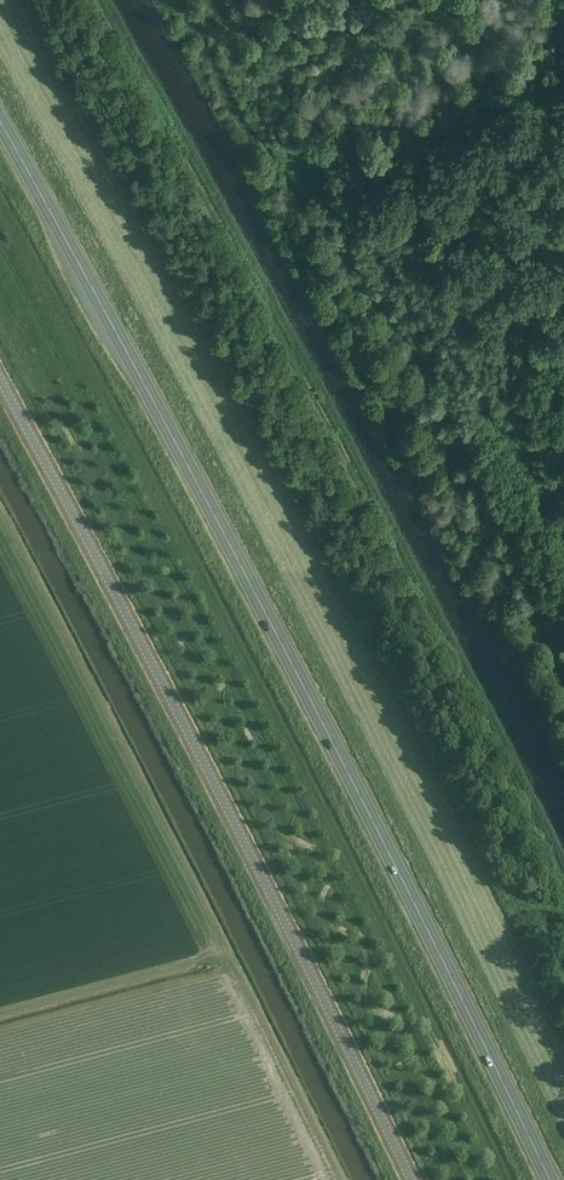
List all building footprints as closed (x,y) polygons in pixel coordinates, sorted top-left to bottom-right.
[(281,661),(287,658),(280,644),(274,647),(281,661)]
